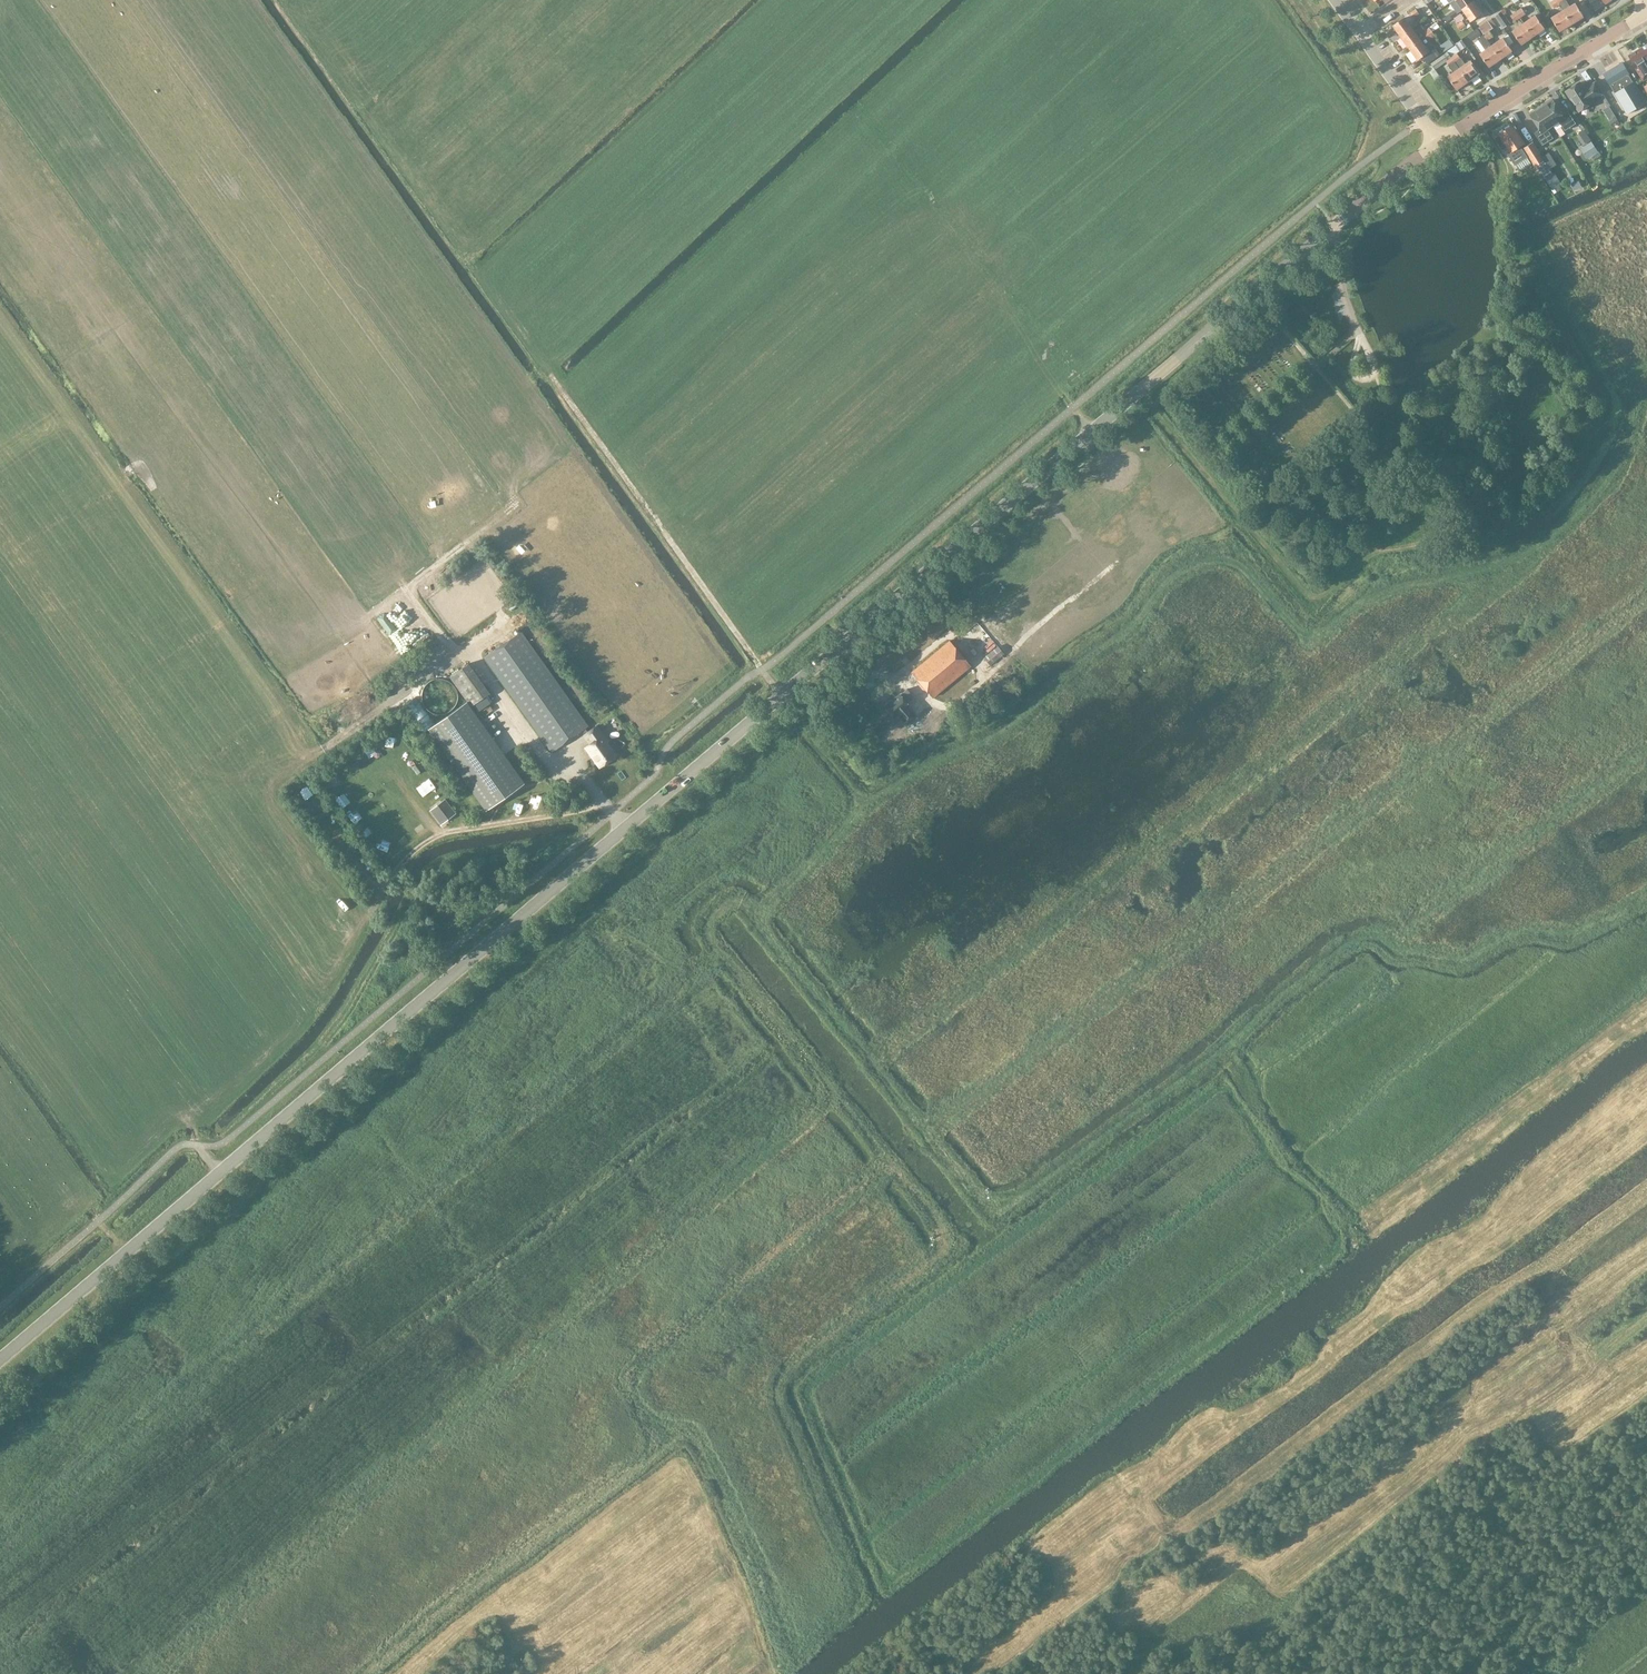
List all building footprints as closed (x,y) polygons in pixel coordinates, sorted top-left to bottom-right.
[(1463,10),(1474,2),(1473,0),(1456,0),(1463,10)] [(1560,4),(1563,10),(1572,24),(1584,16),(1575,3),(1570,6),(1566,0),(1565,0),(1557,0),(1560,4)] [(1595,10),(1605,4),(1602,0),(1589,0),(1595,10)] [(1463,10),(1471,21),(1482,13),(1474,2),(1463,10)] [(1427,7),(1422,9),(1425,18),(1431,16),(1427,7)] [(1521,8),(1516,12),(1520,19),(1526,15),(1521,8)] [(1415,9),(1410,13),(1413,18),(1419,14),(1415,9)] [(1448,14),(1452,19),(1457,15),(1454,10),(1448,14)] [(1560,31),(1572,24),(1563,10),(1551,17),(1560,31)] [(1495,17),(1503,28),(1509,24),(1502,12),(1495,17)] [(1520,19),(1516,12),(1510,16),(1514,22),(1520,19)] [(1536,15),(1524,23),(1533,36),(1545,28),(1536,15)] [(1404,17),(1393,26),(1401,37),(1413,29),(1404,17)] [(1492,19),(1488,22),(1488,21),(1478,27),(1483,34),(1488,41),(1493,37),(1489,31),(1493,29),(1497,27),(1492,19)] [(1462,21),(1456,26),(1459,30),(1465,26),(1462,21)] [(1422,31),(1417,34),(1413,29),(1401,37),(1409,48),(1421,40),(1425,37),(1432,33),(1440,28),(1436,23),(1429,28),(1423,32),(1422,31)] [(1524,23),(1512,31),(1521,44),(1533,36),(1524,23)] [(1477,38),(1481,35),(1477,29),(1472,32),(1477,38)] [(1421,40),(1409,48),(1418,59),(1435,47),(1430,40),(1435,37),(1432,33),(1425,37),(1421,40)] [(1454,46),(1446,34),(1436,41),(1444,52),(1454,46)] [(1478,38),(1482,45),(1486,50),(1480,54),(1489,67),(1501,59),(1492,46),(1488,41),(1483,34),(1478,38)] [(1503,38),(1492,46),(1501,59),(1512,51),(1503,38)] [(1532,44),(1524,46),(1526,53),(1534,51),(1532,44)] [(1460,59),(1457,54),(1460,52),(1456,46),(1447,51),(1468,81),(1480,73),(1471,60),(1465,64),(1461,59),(1460,59)] [(1628,55),(1636,69),(1641,66),(1646,76),(1646,61),(1640,49),(1628,55)] [(1447,52),(1431,64),(1435,69),(1446,62),(1453,73),(1448,77),(1457,89),(1468,81),(1447,51),(1447,52)] [(1610,86),(1611,86),(1615,94),(1627,115),(1646,104),(1634,83),(1633,83),(1629,75),(1623,64),(1604,75),(1610,86)] [(1566,91),(1579,111),(1593,102),(1592,100),(1602,94),(1595,82),(1588,87),(1588,88),(1585,90),(1580,82),(1566,91)] [(1553,100),(1541,108),(1553,126),(1559,122),(1565,131),(1576,124),(1568,112),(1562,115),(1553,100)] [(1547,130),(1553,126),(1541,108),(1530,115),(1540,130),(1534,133),(1542,146),(1553,139),(1547,130)] [(1615,117),(1608,121),(1612,128),(1619,123),(1615,117)] [(1520,147),(1524,144),(1512,126),(1499,134),(1500,135),(1494,139),(1502,151),(1508,147),(1510,151),(1507,154),(1515,166),(1527,157),(1520,147)] [(1584,130),(1576,135),(1582,145),(1590,140),(1584,130)] [(1581,148),(1587,158),(1596,152),(1590,142),(1581,148)] [(1535,167),(1537,166),(1544,178),(1552,173),(1549,169),(1541,157),(1532,143),(1523,149),(1535,167)] [(1549,152),(1541,157),(1549,169),(1556,165),(1549,152)] [(1555,174),(1552,175),(1545,179),(1551,190),(1561,184),(1555,174)] [(1267,495),(1261,487),(1255,492),(1261,499),(1267,495)] [(426,579),(430,590),(440,586),(436,575),(426,579)] [(419,589),(423,595),(429,591),(425,585),(419,589)] [(511,613),(522,605),(519,600),(507,607),(511,613)] [(581,731),(583,735),(589,744),(584,747),(599,767),(615,756),(606,742),(607,741),(596,726),(587,732),(584,728),(587,726),(546,668),(526,639),(529,637),(528,635),(526,630),(521,633),(521,632),(484,657),(551,752),(581,731)] [(931,699),(937,694),(969,667),(948,642),(910,674),(931,699)] [(449,677),(470,707),(489,694),(468,664),(449,677)] [(421,692),(421,697),(421,700),(423,704),(424,707),(426,710),(429,712),(431,713),(434,714),(439,715),(442,715),(445,714),(448,712),(452,710),(454,707),(455,704),(456,701),(457,697),(457,694),(455,689),(454,686),(452,684),(449,682),(447,680),(444,679),(439,679),(436,679),(433,680),(430,681),(426,684),(424,686),(423,689),(421,692)] [(899,695),(885,707),(893,717),(897,714),(906,725),(916,717),(907,706),(908,705),(905,701),(912,696),(906,689),(899,695)] [(466,702),(427,729),(486,811),(524,784),(466,702)] [(515,749),(505,729),(495,734),(506,754),(515,749)] [(383,732),(380,744),(394,747),(397,735),(383,732)] [(367,756),(374,753),(370,745),(363,748),(367,756)] [(419,784),(428,796),(437,789),(428,777),(419,784)] [(525,795),(514,798),(518,812),(530,809),(525,795)] [(456,813),(444,799),(429,810),(441,825),(456,813)] [(355,821),(361,817),(355,809),(350,812),(355,821)] [(397,844),(401,850),(414,843),(409,836),(397,844)]
